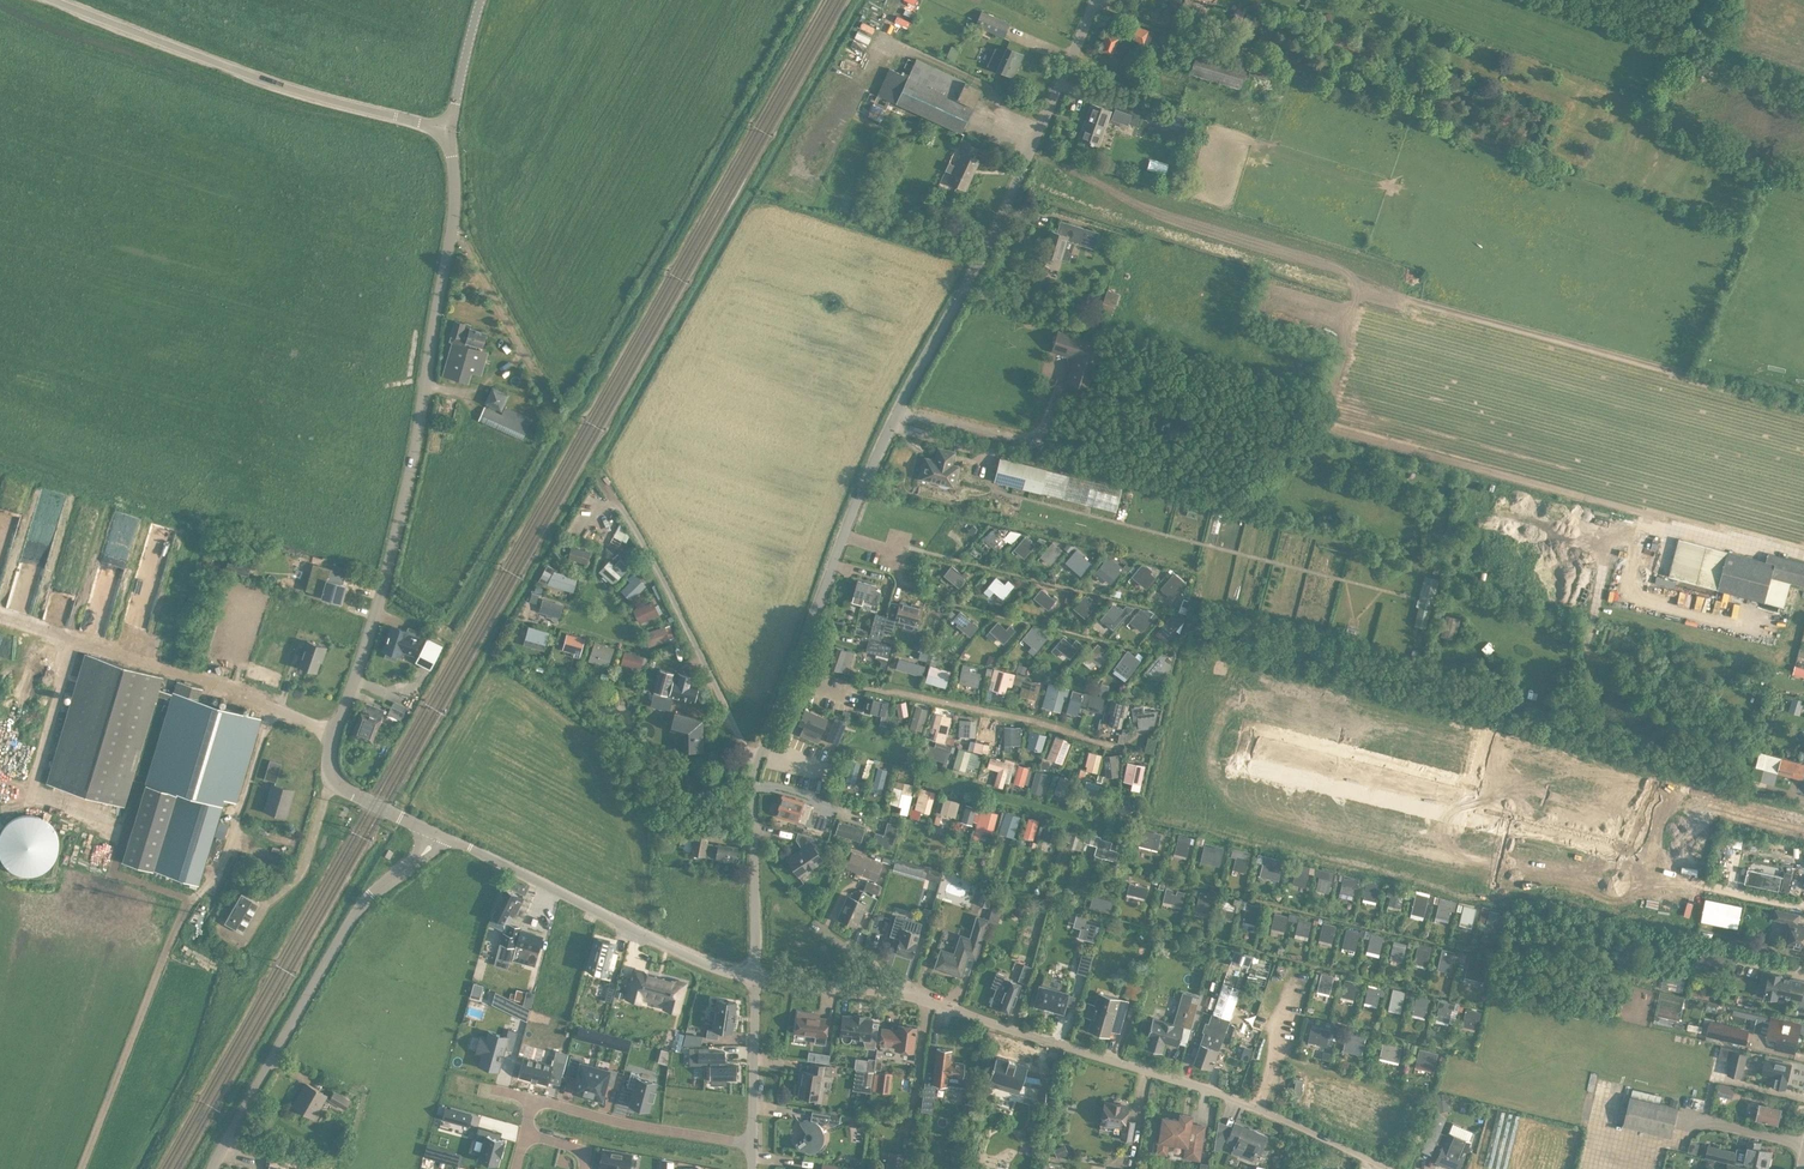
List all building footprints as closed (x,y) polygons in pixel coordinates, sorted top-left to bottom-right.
[(980,10),(975,23),(1002,36),(1008,23),(980,10)] [(1239,28),(1250,32),(1256,14),(1245,10),(1239,28)] [(1129,21),(1122,38),(1127,40),(1125,45),(1139,50),(1147,28),(1129,21)] [(1120,58),(1125,45),(1127,40),(1122,38),(1118,36),(1121,29),(1107,24),(1097,50),(1120,58)] [(958,49),(949,45),(944,57),(953,61),(958,49)] [(987,64),(1012,75),(1022,53),(1006,46),(1003,51),(995,47),(987,64)] [(1188,72),(1239,88),(1246,66),(1195,51),(1188,72)] [(876,93),(879,95),(894,102),(960,132),(980,88),(915,57),(907,75),(888,67),(876,93)] [(1116,100),(1113,108),(1109,118),(1125,123),(1126,121),(1134,123),(1139,108),(1116,100)] [(1077,137),(1098,145),(1110,110),(1089,102),(1077,137)] [(955,164),(948,161),(944,169),(951,172),(947,181),(964,189),(978,158),(973,156),(977,148),(963,141),(959,150),(961,151),(955,164)] [(1042,252),(1041,252),(1037,262),(1057,268),(1060,259),(1067,261),(1073,241),(1093,247),(1097,231),(1082,227),(1060,220),(1056,231),(1049,229),(1042,252)] [(1106,289),(1099,311),(1111,315),(1118,293),(1106,289)] [(442,374),(467,381),(470,371),(480,374),(486,351),(463,344),(464,341),(481,346),(485,332),(469,327),(470,324),(464,322),(454,320),(448,340),(451,341),(442,374)] [(1065,381),(1085,387),(1099,343),(1056,329),(1050,350),(1068,355),(1067,357),(1068,363),(1071,364),(1065,381)] [(492,386),(484,403),(500,411),(508,393),(492,386)] [(483,406),(477,420),(521,440),(531,418),(504,406),(500,414),(483,406)] [(937,483),(939,485),(944,486),(947,486),(949,484),(952,484),(956,466),(949,464),(953,451),(938,448),(935,460),(925,458),(920,476),(937,481),(937,483)] [(993,480),(1115,510),(1120,487),(999,456),(993,480)] [(972,524),(967,530),(970,533),(976,528),(972,524)] [(981,538),(996,550),(1004,541),(1001,538),(1005,534),(998,529),(995,532),(990,528),(981,538)] [(1023,535),(1012,548),(1022,557),(1034,544),(1030,541),(1031,539),(1028,537),(1027,538),(1023,535)] [(1717,588),(1783,606),(1786,595),(1789,594),(1788,600),(1794,602),(1798,586),(1792,584),(1790,590),(1788,590),(1790,581),(1803,584),(1803,562),(1776,555),(1774,563),(1678,537),(1668,574),(1717,587),(1717,588)] [(1039,555),(1049,564),(1061,549),(1051,541),(1039,555)] [(608,543),(603,554),(609,557),(614,546),(608,543)] [(1066,543),(1062,547),(1068,551),(1073,544),(1066,543)] [(589,551),(570,546),(567,557),(585,563),(589,551)] [(1074,548),(1063,561),(1079,575),(1090,562),(1074,548)] [(1107,555),(1094,571),(1109,583),(1120,570),(1122,572),(1128,565),(1125,563),(1122,566),(1107,555)] [(554,557),(549,560),(554,566),(558,563),(554,557)] [(247,575),(250,564),(227,558),(225,569),(247,575)] [(608,560),(599,571),(612,582),(621,572),(608,560)] [(1151,569),(1142,562),(1130,575),(1145,588),(1153,578),(1154,576),(1149,571),(1151,569)] [(315,563),(307,590),(321,594),(321,595),(339,600),(344,584),(341,583),(339,583),(342,570),(315,563)] [(545,566),(540,575),(547,579),(548,579),(552,571),(553,570),(554,567),(546,563),(545,566)] [(951,564),(944,572),(959,584),(968,573),(964,570),(961,573),(951,564)] [(546,582),(553,584),(571,589),(575,578),(556,572),(552,571),(548,579),(546,582)] [(1173,572),(1161,585),(1174,595),(1185,582),(1173,572)] [(627,591),(632,596),(643,584),(633,573),(628,578),(630,581),(621,589),(625,593),(627,591)] [(1422,575),(1417,598),(1418,599),(1411,626),(1425,629),(1438,579),(1422,575)] [(988,595),(992,590),(1001,598),(1013,584),(1007,579),(1003,583),(995,576),(982,590),(988,595)] [(857,579),(851,600),(850,606),(858,608),(860,603),(861,603),(863,596),(869,597),(870,597),(877,599),(879,590),(872,587),(873,584),(857,579)] [(650,586),(653,592),(658,590),(655,583),(650,586)] [(1032,597),(1047,609),(1055,599),(1054,599),(1056,597),(1053,594),(1051,596),(1040,587),(1032,597)] [(658,590),(653,592),(656,599),(661,596),(658,590)] [(529,592),(527,600),(535,602),(538,594),(529,592)] [(1084,616),(1096,603),(1098,600),(1093,596),(1092,598),(1088,594),(1087,596),(1084,593),(1073,607),(1084,616)] [(1182,597),(1178,610),(1184,613),(1187,607),(1184,606),(1187,599),(1182,597)] [(542,599),(539,610),(557,616),(561,604),(542,599)] [(887,612),(886,615),(882,630),(890,632),(894,619),(903,621),(902,626),(903,628),(910,629),(912,628),(913,624),(917,625),(922,606),(922,604),(911,601),(910,603),(898,600),(898,602),(890,600),(887,612)] [(651,601),(633,609),(638,621),(655,613),(659,611),(657,604),(653,606),(651,601)] [(1122,607),(1118,604),(1117,606),(1112,602),(1099,617),(1113,628),(1126,613),(1127,613),(1134,606),(1125,603),(1122,607)] [(1139,607),(1128,620),(1140,631),(1151,617),(1154,619),(1157,615),(1152,611),(1148,608),(1142,608),(1141,609),(1139,607)] [(952,618),(957,622),(971,633),(977,625),(959,610),(956,614),(952,618)] [(1166,621),(1165,620),(1157,629),(1154,632),(1164,641),(1167,638),(1174,630),(1178,633),(1184,616),(1182,615),(1181,612),(1174,610),(1166,621)] [(879,640),(882,630),(886,615),(874,612),(867,637),(879,640)] [(1441,635),(1452,638),(1457,618),(1446,615),(1441,635)] [(1056,616),(1049,624),(1060,627),(1062,618),(1056,616)] [(996,620),(988,629),(1002,643),(1014,629),(1009,624),(1005,628),(996,620)] [(1358,626),(1346,623),(1343,635),(1355,639),(1358,626)] [(407,631),(407,630),(391,624),(383,649),(399,654),(401,649),(412,653),(416,640),(418,636),(406,633),(407,630),(407,631)] [(663,626),(644,632),(648,644),(666,638),(672,636),(668,624),(663,626)] [(547,632),(528,627),(525,638),(543,643),(547,632)] [(1029,628),(1021,637),(1030,645),(1026,651),(1031,655),(1036,650),(1048,635),(1041,630),(1037,635),(1029,628)] [(418,636),(416,640),(422,642),(425,634),(419,632),(418,636)] [(582,638),(566,634),(563,645),(571,648),(570,650),(574,651),(573,654),(578,656),(582,638)] [(1062,636),(1053,645),(1049,650),(1055,655),(1060,650),(1068,658),(1081,643),(1074,638),(1070,643),(1062,636)] [(441,645),(426,637),(414,661),(429,668),(441,645)] [(878,667),(883,668),(890,643),(879,640),(867,637),(864,650),(875,653),(873,657),(877,658),(880,662),(878,667)] [(297,664),(315,671),(321,655),(322,655),(325,646),(306,640),(297,664)] [(926,653),(929,643),(919,640),(917,650),(926,653)] [(612,647),(594,641),(588,658),(600,662),(601,657),(608,659),(612,647)] [(1086,656),(1082,661),(1089,667),(1094,662),(1098,665),(1106,655),(1101,651),(1103,648),(1096,642),(1086,655),(1086,656)] [(511,643),(505,645),(507,652),(514,650),(511,643)] [(899,651),(901,646),(893,644),(891,652),(895,653),(899,651)] [(827,665),(844,671),(845,667),(848,668),(853,652),(834,645),(827,665)] [(1126,649),(1114,665),(1127,675),(1135,664),(1139,659),(1129,651),(1126,649)] [(47,777),(45,782),(124,805),(125,801),(132,778),(156,695),(170,699),(172,691),(158,688),(161,675),(84,651),(47,777)] [(623,651),(620,662),(639,668),(642,656),(623,651)] [(924,661),(926,654),(918,652),(916,658),(924,661)] [(936,656),(926,654),(924,661),(925,661),(925,662),(934,665),(936,656)] [(988,654),(985,661),(992,663),(995,657),(988,654)] [(1158,654),(1145,669),(1157,679),(1170,664),(1158,654)] [(898,656),(894,668),(916,674),(919,663),(898,656)] [(969,665),(961,663),(957,682),(977,686),(979,672),(968,670),(969,665)] [(1017,663),(1014,670),(1024,674),(1027,666),(1017,663)] [(949,670),(929,664),(923,680),(944,687),(949,670)] [(1795,665),(1792,673),(1803,676),(1803,667),(1795,665)] [(659,667),(653,690),(666,693),(669,683),(672,671),(659,667)] [(1003,691),(1006,683),(1010,685),(1013,673),(993,667),(991,676),(995,677),(994,679),(991,688),(1003,691)] [(601,671),(599,677),(606,679),(608,674),(601,671)] [(673,684),(669,683),(666,693),(692,701),(694,694),(696,693),(697,689),(696,687),(697,685),(690,683),(692,675),(676,671),(673,684)] [(1018,694),(1034,698),(1039,682),(1024,678),(1025,675),(1015,672),(1012,683),(1021,685),(1018,694)] [(1062,678),(1066,681),(1070,675),(1066,672),(1062,678)] [(1051,673),(1049,680),(1059,683),(1060,676),(1051,673)] [(611,674),(609,679),(615,682),(617,676),(611,674)] [(170,699),(145,782),(174,791),(175,790),(177,791),(155,864),(154,869),(191,881),(197,882),(197,883),(199,877),(212,834),(217,820),(218,815),(223,798),(234,801),(259,716),(218,704),(210,702),(202,699),(198,698),(201,686),(176,679),(172,691),(170,699)] [(645,691),(648,682),(641,680),(638,689),(645,691)] [(1044,693),(1041,704),(1046,705),(1058,709),(1061,697),(1065,698),(1067,688),(1064,687),(1047,683),(1044,693)] [(1091,684),(1089,692),(1098,694),(1099,686),(1091,684)] [(1070,698),(1067,709),(1076,712),(1079,705),(1084,706),(1088,694),(1082,692),(1068,688),(1066,697),(1070,698)] [(1122,688),(1118,694),(1128,700),(1132,694),(1122,688)] [(1106,700),(1107,696),(1098,694),(1089,692),(1085,708),(1101,712),(1103,699),(1106,700)] [(669,710),(672,698),(652,693),(649,704),(669,710)] [(883,714),(887,700),(867,695),(865,703),(864,703),(863,707),(863,708),(868,709),(872,710),(871,711),(883,714)] [(1792,696),(1790,703),(1801,706),(1803,700),(1792,696)] [(904,700),(895,702),(897,716),(907,714),(904,700)] [(1106,725),(1118,727),(1120,716),(1123,716),(1125,704),(1109,701),(1106,712),(1109,713),(1106,725)] [(356,718),(351,734),(371,742),(384,709),(365,702),(358,719),(356,718)] [(390,705),(387,713),(400,719),(403,711),(390,705)] [(909,727),(915,728),(920,730),(926,708),(915,705),(909,724),(908,726),(909,727)] [(1136,719),(1137,728),(1153,727),(1157,709),(1153,709),(1153,711),(1144,712),(1143,705),(1131,706),(1132,719),(1136,719)] [(797,723),(802,725),(801,728),(818,736),(826,718),(804,708),(797,723)] [(683,732),(683,749),(702,749),(701,718),(674,711),(669,728),(683,732)] [(935,727),(932,738),(943,741),(949,720),(945,719),(946,715),(935,712),(931,726),(935,727)] [(998,720),(979,716),(975,737),(993,741),(998,720)] [(825,739),(836,743),(845,721),(834,717),(825,739)] [(887,718),(885,727),(896,729),(898,721),(887,718)] [(957,735),(974,736),(975,719),(958,718),(957,735)] [(1002,736),(1002,745),(1019,745),(1019,730),(1019,726),(1014,726),(1003,725),(1002,736)] [(1116,741),(1122,741),(1126,728),(1122,727),(1120,732),(1115,731),(1115,733),(1117,733),(1116,741)] [(1026,746),(1040,750),(1045,734),(1029,729),(1027,738),(1028,739),(1026,746)] [(1056,735),(1047,757),(1061,762),(1069,740),(1056,735)] [(922,755),(943,761),(946,750),(948,751),(950,745),(941,742),(940,747),(926,743),(922,755)] [(1145,743),(1144,750),(1152,752),(1154,745),(1145,743)] [(956,752),(952,766),(964,770),(965,766),(976,769),(980,754),(967,750),(959,748),(958,753),(956,752)] [(1759,751),(1755,766),(1763,768),(1767,753),(1759,751)] [(1085,764),(1087,765),(1086,769),(1096,771),(1100,754),(1090,752),(1088,757),(1086,757),(1085,764)] [(1116,754),(1103,756),(1105,776),(1116,774),(1115,767),(1116,767),(1115,760),(1117,760),(1116,754)] [(1777,756),(1768,754),(1766,760),(1775,763),(1777,756)] [(1003,761),(989,756),(985,767),(996,770),(993,782),(1002,785),(1003,780),(1007,781),(1013,761),(1004,758),(1003,761)] [(1803,772),(1803,762),(1780,756),(1776,772),(1802,778),(1803,772)] [(866,757),(861,776),(866,778),(872,759),(866,757)] [(280,762),(269,759),(263,777),(275,781),(280,762)] [(1041,759),(1038,766),(1047,768),(1049,761),(1041,759)] [(850,760),(844,782),(853,784),(859,762),(850,760)] [(1123,779),(1131,781),(1130,788),(1138,789),(1143,767),(1126,763),(1123,779)] [(1017,764),(1012,782),(1022,785),(1027,767),(1017,764)] [(877,767),(871,789),(880,792),(886,769),(877,767)] [(1045,772),(1034,770),(1029,789),(1040,792),(1045,772)] [(1073,780),(1058,775),(1052,792),(1062,796),(1064,790),(1069,792),(1073,780)] [(1081,778),(1078,785),(1074,800),(1083,803),(1087,789),(1094,792),(1096,783),(1081,778)] [(145,782),(123,860),(154,869),(155,864),(177,791),(175,790),(174,791),(145,782)] [(264,810),(284,816),(293,789),(272,783),(264,810)] [(905,787),(894,785),(891,797),(894,798),(893,803),(900,805),(899,811),(905,813),(909,796),(904,794),(905,787)] [(919,787),(913,808),(928,813),(932,797),(923,795),(925,788),(919,787)] [(811,804),(802,801),(802,800),(781,794),(775,814),(796,821),(796,819),(804,822),(805,816),(807,817),(811,804)] [(1115,808),(1118,815),(1134,809),(1127,794),(1119,797),(1122,804),(1115,808)] [(942,796),(938,812),(955,817),(959,801),(942,796)] [(976,806),(964,803),(959,820),(971,824),(976,806)] [(978,837),(980,829),(991,832),(996,812),(984,808),(982,813),(979,812),(972,835),(978,837)] [(1014,828),(1015,828),(1019,815),(1004,810),(1000,823),(997,832),(1012,837),(1012,835),(1014,828)] [(816,813),(812,826),(821,829),(826,816),(816,813)] [(1037,819),(1027,816),(1021,835),(1032,838),(1037,819)] [(679,819),(677,826),(687,829),(689,821),(679,819)] [(217,820),(212,834),(223,837),(227,823),(217,820)] [(860,840),(864,827),(838,820),(834,833),(860,840)] [(1661,831),(1659,838),(1684,844),(1687,831),(1700,834),(1702,825),(1680,820),(1678,828),(1664,824),(1663,832),(1661,831)] [(886,821),(883,834),(874,831),(870,844),(888,848),(889,843),(891,844),(893,836),(896,824),(886,821)] [(1048,828),(1043,826),(1040,838),(1053,842),(1056,832),(1059,833),(1060,828),(1049,825),(1048,828)] [(1159,833),(1141,828),(1137,843),(1156,848),(1159,833)] [(1066,830),(1063,839),(1067,840),(1066,845),(1078,849),(1082,835),(1066,830)] [(810,839),(811,835),(796,831),(795,838),(800,846),(810,839)] [(1095,844),(1093,854),(1105,857),(1114,860),(1117,850),(1108,847),(1111,840),(1098,836),(1098,835),(1084,831),(1082,840),(1095,844)] [(690,852),(735,861),(737,846),(717,843),(717,844),(706,842),(707,835),(694,833),(690,852)] [(1176,834),(1172,851),(1185,855),(1188,842),(1191,843),(1192,837),(1176,833),(1176,834)] [(1202,836),(1196,835),(1194,843),(1201,844),(1202,836)] [(1659,845),(1658,852),(1672,856),(1670,863),(1692,868),(1694,860),(1681,857),(1684,844),(1659,838),(1658,845),(1659,845)] [(1203,841),(1199,860),(1218,865),(1222,846),(1203,841)] [(810,842),(803,847),(786,858),(797,874),(821,858),(810,842)] [(844,845),(830,842),(828,852),(841,856),(844,845)] [(1231,847),(1229,855),(1234,856),(1231,868),(1244,871),(1249,851),(1231,847)] [(881,863),(850,851),(844,866),(874,879),(881,863)] [(1261,863),(1259,873),(1277,878),(1281,862),(1274,860),(1274,858),(1258,854),(1257,862),(1261,863)] [(835,855),(832,864),(840,866),(843,857),(835,855)] [(894,859),(891,868),(899,870),(920,876),(925,877),(927,868),(922,866),(902,861),(894,859)] [(1293,872),(1290,883),(1303,886),(1308,866),(1290,862),(1288,871),(1293,872)] [(1312,874),(1318,875),(1314,889),(1327,892),(1332,871),(1314,867),(1312,874)] [(1746,867),(1745,872),(1743,881),(1777,889),(1780,875),(1746,867)] [(1784,870),(1780,890),(1787,891),(1791,872),(1784,870)] [(1359,878),(1342,874),(1341,880),(1337,895),(1350,898),(1353,886),(1357,887),(1359,878)] [(866,879),(863,888),(876,893),(879,884),(866,879)] [(1378,887),(1379,883),(1366,880),(1361,900),(1374,903),(1378,887)] [(981,883),(976,901),(988,905),(994,887),(981,883)] [(1144,897),(1146,887),(1128,883),(1126,893),(1144,897)] [(1171,892),(1171,888),(1165,887),(1161,901),(1180,905),(1183,891),(1176,889),(1175,893),(1171,892)] [(1403,892),(1402,895),(1408,897),(1409,894),(1409,892),(1410,889),(1406,887),(1406,889),(1404,888),(1403,892)] [(495,907),(491,915),(503,922),(504,920),(507,913),(513,916),(513,915),(523,897),(516,894),(504,888),(494,906),(495,907)] [(1390,888),(1386,906),(1399,909),(1402,895),(1403,892),(1390,888)] [(858,900),(847,895),(837,917),(854,925),(862,907),(870,911),(876,897),(862,891),(858,900)] [(251,898),(240,892),(224,922),(234,928),(251,898)] [(1414,895),(1410,912),(1423,915),(1428,895),(1415,892),(1414,895)] [(1111,900),(1091,894),(1088,906),(1108,911),(1111,900)] [(1198,894),(1193,911),(1206,914),(1210,896),(1198,894)] [(1439,896),(1438,896),(1434,918),(1447,921),(1451,902),(1445,900),(1445,897),(1439,896)] [(1233,897),(1232,902),(1235,903),(1235,904),(1236,904),(1234,910),(1237,911),(1238,906),(1240,899),(1233,897)] [(1704,898),(1702,906),(1699,920),(1738,927),(1742,905),(1704,898)] [(1222,899),(1217,916),(1230,920),(1233,904),(1226,902),(1226,900),(1222,899)] [(1028,906),(1019,900),(1013,908),(1022,915),(1028,906)] [(1246,902),(1241,922),(1254,925),(1259,905),(1246,902)] [(1475,906),(1462,903),(1457,923),(1470,927),(1475,906)] [(922,905),(920,912),(929,915),(931,908),(922,905)] [(1487,907),(1481,905),(1479,913),(1478,920),(1483,921),(1485,914),(1487,907)] [(1772,918),(1787,921),(1783,940),(1787,941),(1786,945),(1803,949),(1803,924),(1797,922),(1799,913),(1775,908),(1772,918)] [(1501,913),(1487,910),(1483,928),(1497,930),(1501,913)] [(1269,929),(1282,932),(1286,914),(1273,911),(1269,929)] [(895,915),(889,934),(899,937),(895,950),(911,955),(918,932),(921,922),(895,915)] [(940,949),(934,967),(960,976),(962,971),(967,956),(973,958),(975,959),(987,919),(977,916),(969,938),(960,934),(954,954),(940,949)] [(1100,921),(1086,917),(1080,937),(1093,940),(1096,932),(1097,932),(1100,921)] [(1310,920),(1297,917),(1293,932),(1307,936),(1310,920)] [(1317,941),(1330,944),(1335,924),(1322,921),(1317,941)] [(1114,924),(1106,922),(1104,929),(1112,931),(1114,924)] [(499,942),(495,958),(508,961),(513,945),(517,931),(518,926),(517,925),(509,923),(509,924),(506,933),(502,931),(499,942)] [(1341,944),(1354,948),(1358,930),(1345,927),(1341,944)] [(519,929),(511,959),(533,965),(541,935),(519,929)] [(1383,935),(1369,932),(1365,952),(1377,955),(1383,935)] [(596,937),(596,938),(595,938),(587,967),(605,972),(607,967),(613,969),(618,952),(611,950),(613,943),(611,942),(607,941),(605,941),(604,940),(601,939),(596,937)] [(1392,939),(1388,958),(1401,961),(1405,942),(1392,939)] [(1208,951),(1205,941),(1200,943),(1203,952),(1208,951)] [(1418,942),(1411,964),(1425,967),(1430,945),(1418,942)] [(1737,953),(1702,946),(1699,956),(1735,964),(1737,953)] [(1440,952),(1435,969),(1448,973),(1454,951),(1445,949),(1445,953),(1440,952)] [(1458,955),(1457,960),(1458,960),(1457,964),(1462,966),(1463,961),(1465,952),(1460,951),(1459,954),(1458,955)] [(1091,955),(1081,952),(1076,971),(1086,973),(1091,955)] [(1463,976),(1482,980),(1485,968),(1486,969),(1488,962),(1467,957),(1463,976)] [(1026,982),(1032,967),(1023,963),(1017,979),(1026,982)] [(1127,983),(1124,994),(1137,997),(1146,968),(1130,963),(1128,970),(1137,972),(1136,978),(1134,977),(1133,980),(1135,981),(1133,985),(1127,983)] [(1228,965),(1211,1011),(1229,1017),(1245,971),(1228,965)] [(662,977),(660,977),(657,977),(655,975),(634,969),(627,996),(639,999),(640,992),(666,999),(664,1006),(676,1009),(683,982),(662,977)] [(1764,995),(1776,997),(1777,993),(1800,998),(1803,981),(1781,976),(1781,974),(1762,970),(1760,979),(1767,980),(1764,995)] [(1009,1011),(1009,1010),(1015,993),(1019,983),(1008,978),(1009,976),(995,971),(990,985),(995,987),(989,1003),(1009,1011)] [(1315,991),(1328,994),(1333,975),(1320,972),(1315,991)] [(624,990),(628,976),(620,973),(616,988),(624,990)] [(1052,1009),(1052,1008),(1062,1010),(1064,1003),(1071,1005),(1073,995),(1066,993),(1067,991),(1065,990),(1067,981),(1043,974),(1041,984),(1038,983),(1033,1003),(1043,1005),(1042,1006),(1052,1009)] [(1339,998),(1351,1000),(1354,988),(1356,981),(1343,978),(1339,998)] [(1356,981),(1354,988),(1360,989),(1363,980),(1357,979),(1356,981)] [(608,980),(606,989),(613,991),(615,982),(608,980)] [(472,981),(468,996),(473,997),(477,983),(472,981)] [(1379,988),(1367,985),(1363,1003),(1376,1006),(1378,994),(1383,995),(1384,987),(1379,986),(1379,988)] [(512,997),(512,998),(521,1000),(524,990),(515,987),(514,992),(512,997)] [(494,990),(490,1002),(518,1016),(523,1004),(494,990)] [(606,990),(603,998),(610,1000),(612,991),(606,990)] [(1391,990),(1386,1009),(1399,1012),(1403,993),(1391,990)] [(1144,1046),(1160,1051),(1163,1040),(1177,1044),(1182,1026),(1189,1028),(1198,996),(1182,991),(1173,1022),(1151,1016),(1150,1020),(1143,1017),(1139,1029),(1147,1031),(1146,1035),(1147,1035),(1144,1046)] [(1098,992),(1088,1028),(1107,1033),(1109,1027),(1117,1029),(1126,1000),(1098,992)] [(1415,994),(1410,1015),(1423,1018),(1428,997),(1415,994)] [(714,1009),(709,1008),(707,1017),(712,1018),(711,1027),(706,1027),(705,1036),(716,1038),(718,1029),(730,1031),(735,1001),(715,998),(714,1009)] [(1435,1015),(1434,1018),(1447,1022),(1451,1008),(1453,1008),(1454,1003),(1437,999),(1436,1005),(1433,1015),(1435,1015)] [(1451,1008),(1447,1022),(1453,1023),(1457,1009),(1458,1003),(1454,1002),(1454,1003),(1453,1008),(1451,1008)] [(1460,1027),(1473,1031),(1478,1010),(1465,1007),(1460,1027)] [(814,1042),(824,1043),(827,1018),(811,1016),(812,1012),(797,1010),(794,1032),(815,1034),(814,1042)] [(1192,1060),(1192,1061),(1210,1068),(1229,1017),(1211,1011),(1207,1023),(1204,1022),(1201,1030),(1203,1031),(1201,1036),(1199,1043),(1193,1060),(1192,1060)] [(1757,1031),(1766,1033),(1771,1034),(1776,1042),(1775,1046),(1793,1051),(1799,1023),(1771,1017),(1772,1015),(1762,1012),(1757,1031)] [(867,1047),(874,1048),(876,1029),(869,1028),(870,1018),(863,1017),(863,1015),(854,1013),(853,1016),(852,1016),(851,1015),(849,1014),(847,1014),(845,1014),(844,1014),(842,1014),(839,1034),(840,1035),(840,1036),(840,1037),(841,1038),(841,1039),(842,1040),(843,1041),(844,1041),(846,1042),(847,1041),(848,1041),(849,1040),(850,1039),(850,1038),(851,1037),(851,1036),(862,1038),(863,1041),(866,1041),(867,1047)] [(1683,1022),(1674,1020),(1659,1017),(1658,1021),(1659,1022),(1673,1025),(1673,1026),(1681,1028),(1683,1022)] [(1706,1032),(1719,1035),(1745,1041),(1748,1029),(1722,1024),(1709,1021),(1706,1032)] [(1701,1025),(1687,1022),(1686,1028),(1700,1031),(1701,1025)] [(881,1027),(879,1042),(894,1044),(894,1048),(912,1050),(915,1027),(897,1024),(897,1029),(881,1027)] [(1307,1039),(1326,1044),(1330,1029),(1310,1024),(1307,1039)] [(578,1025),(575,1037),(600,1044),(603,1032),(578,1025)] [(482,1037),(478,1052),(482,1053),(479,1062),(497,1067),(500,1058),(502,1059),(503,1054),(501,1053),(503,1047),(511,1049),(516,1030),(507,1028),(505,1035),(488,1031),(486,1038),(482,1037)] [(674,1030),(670,1048),(679,1050),(683,1032),(674,1030)] [(684,1032),(681,1043),(700,1043),(700,1034),(684,1032)] [(1341,1049),(1360,1054),(1365,1037),(1352,1034),(1346,1033),(1341,1049)] [(616,1035),(613,1047),(627,1051),(630,1039),(616,1035)] [(1382,1041),(1377,1058),(1397,1063),(1400,1049),(1395,1048),(1396,1045),(1382,1041)] [(1733,1048),(1720,1045),(1718,1056),(1729,1059),(1726,1073),(1741,1077),(1747,1052),(1733,1049),(1733,1048)] [(709,1078),(709,1083),(721,1083),(721,1084),(725,1084),(725,1078),(736,1078),(736,1063),(724,1063),(724,1050),(708,1050),(708,1046),(688,1046),(688,1051),(696,1051),(696,1061),(708,1061),(708,1064),(708,1078),(709,1078)] [(930,1083),(947,1085),(947,1087),(965,1089),(966,1078),(962,1077),(963,1061),(952,1060),(950,1057),(951,1048),(935,1046),(930,1083)] [(1240,1057),(1248,1060),(1252,1049),(1244,1046),(1240,1057)] [(667,1049),(660,1047),(656,1061),(666,1063),(667,1049)] [(1436,1052),(1418,1047),(1414,1066),(1432,1071),(1436,1052)] [(524,1057),(519,1075),(529,1078),(530,1078),(529,1079),(535,1081),(535,1079),(546,1082),(546,1080),(549,1071),(561,1074),(567,1053),(566,1053),(564,1061),(563,1061),(552,1058),(551,1057),(550,1063),(549,1063),(543,1062),(524,1057)] [(820,1053),(819,1061),(827,1063),(828,1054),(820,1053)] [(1020,1083),(1023,1074),(1026,1064),(992,1054),(989,1063),(988,1063),(987,1066),(988,1067),(984,1082),(999,1087),(1001,1080),(1017,1085),(1018,1083),(1020,1083)] [(569,1055),(565,1073),(576,1076),(573,1089),(576,1090),(575,1093),(579,1094),(584,1095),(585,1093),(586,1093),(587,1093),(594,1065),(587,1064),(581,1062),(582,1058),(569,1055)] [(873,1068),(874,1058),(867,1057),(866,1069),(873,1070),(873,1068)] [(1790,1063),(1765,1057),(1761,1072),(1775,1075),(1773,1085),(1784,1087),(1786,1078),(1787,1078),(1790,1063)] [(808,1071),(801,1069),(797,1095),(807,1097),(807,1099),(819,1101),(821,1091),(819,1091),(821,1073),(830,1075),(831,1066),(810,1062),(808,1071)] [(594,1065),(587,1093),(589,1094),(588,1096),(597,1098),(598,1096),(601,1097),(604,1083),(611,1084),(615,1070),(607,1068),(607,1069),(594,1065)] [(873,1071),(861,1070),(859,1084),(871,1086),(873,1071)] [(630,1071),(626,1085),(633,1087),(630,1098),(633,1099),(636,1100),(635,1105),(648,1109),(651,1099),(652,1100),(655,1089),(653,1089),(654,1087),(655,1082),(637,1077),(638,1073),(630,1071)] [(878,1072),(876,1088),(887,1090),(889,1073),(878,1072)] [(1039,1077),(1023,1074),(1020,1083),(1038,1086),(1039,1077)] [(1039,1077),(1038,1086),(1038,1098),(1042,1099),(1042,1100),(1045,1100),(1046,1099),(1050,1099),(1052,1075),(1039,1074),(1039,1077)] [(326,1094),(305,1083),(293,1104),(313,1116),(326,1094)] [(1716,1094),(1731,1098),(1734,1086),(1718,1083),(1716,1094)] [(931,1110),(934,1086),(923,1085),(920,1109),(931,1110)] [(1630,1095),(1623,1124),(1670,1135),(1677,1106),(1675,1106),(1668,1104),(1660,1102),(1662,1095),(1632,1088),(1630,1095)] [(333,1090),(328,1099),(344,1108),(349,1099),(333,1090)] [(1435,1098),(1436,1111),(1448,1109),(1447,1097),(1445,1097),(1444,1092),(1436,1093),(1437,1098),(1435,1098)] [(1670,1097),(1668,1104),(1675,1106),(1677,1098),(1672,1097),(1672,1098),(1670,1097)] [(1119,1137),(1130,1139),(1133,1120),(1123,1118),(1126,1104),(1104,1100),(1100,1122),(1121,1126),(1119,1137)] [(1751,1108),(1749,1115),(1756,1117),(1777,1122),(1780,1107),(1772,1105),(1759,1102),(1757,1110),(1751,1108)] [(972,1105),(963,1104),(961,1115),(970,1116),(972,1105)] [(444,1106),(441,1117),(468,1125),(471,1114),(444,1106)] [(1483,1164),(1502,1168),(1505,1168),(1518,1114),(1496,1108),(1483,1164)] [(805,1119),(804,1119),(803,1119),(802,1120),(800,1120),(799,1121),(798,1122),(805,1131),(806,1133),(805,1135),(804,1136),(794,1143),(795,1144),(796,1145),(797,1146),(799,1147),(801,1148),(802,1149),(804,1149),(804,1150),(805,1150),(806,1150),(807,1150),(808,1150),(810,1150),(812,1149),(814,1148),(815,1148),(816,1147),(817,1146),(818,1145),(819,1144),(820,1143),(821,1142),(821,1141),(822,1139),(822,1138),(822,1137),(823,1135),(823,1134),(823,1133),(822,1131),(822,1130),(822,1129),(821,1127),(820,1126),(820,1125),(826,1120),(829,1125),(838,1121),(838,1122),(840,1113),(811,1109),(810,1119),(808,1119),(807,1119),(805,1119)] [(1161,1116),(1156,1151),(1165,1153),(1167,1141),(1185,1144),(1183,1156),(1198,1158),(1202,1133),(1203,1125),(1204,1124),(1189,1121),(1190,1114),(1179,1112),(1178,1118),(1161,1116)] [(1226,1140),(1233,1143),(1230,1151),(1251,1159),(1254,1151),(1259,1153),(1266,1135),(1234,1121),(1232,1125),(1226,1140)] [(1429,1153),(1436,1156),(1434,1160),(1454,1168),(1456,1168),(1463,1152),(1469,1140),(1467,1139),(1471,1130),(1452,1122),(1448,1131),(1447,1130),(1446,1134),(1439,1131),(1438,1131),(1429,1153)] [(474,1137),(483,1140),(477,1159),(496,1164),(498,1155),(500,1155),(503,1141),(502,1141),(503,1138),(498,1137),(499,1132),(478,1126),(474,1137)] [(1743,1161),(1767,1166),(1771,1150),(1759,1147),(1760,1141),(1748,1139),(1743,1161)] [(426,1144),(422,1155),(459,1165),(462,1154),(426,1144)] [(1060,1145),(1052,1148),(1056,1157),(1064,1153),(1060,1145)] [(1736,1152),(1708,1145),(1705,1155),(1733,1162),(1736,1152)] [(336,1157),(334,1148),(325,1149),(326,1158),(336,1157)] [(598,1165),(607,1167),(606,1168),(628,1168),(631,1153),(602,1148),(598,1165)] [(903,1151),(888,1149),(886,1168),(901,1168),(903,1151)] [(267,1168),(331,1168),(315,1165),(315,1163),(271,1153),(267,1168)] [(1704,1165),(1709,1166),(1712,1164),(1714,1159),(1706,1157),(1704,1165)] [(1198,1168),(1207,1168),(1208,1162),(1200,1160),(1198,1168)]
